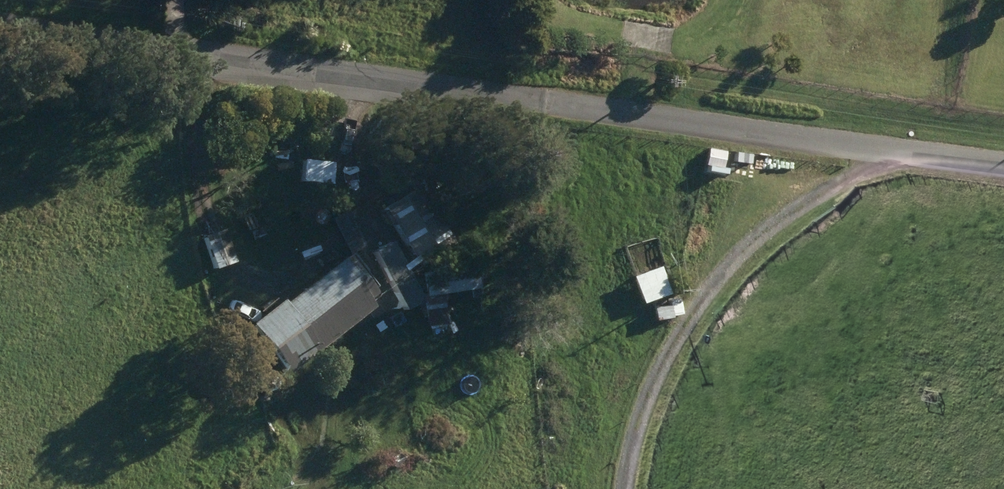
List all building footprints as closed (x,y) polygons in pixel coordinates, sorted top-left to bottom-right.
[(412,188),(377,211),(414,268),(448,245),(412,188)] [(236,327),(273,376),(362,310),(356,303),(365,296),(363,294),(371,288),(349,259),(337,268),(331,260),(270,307),(267,303),(236,327)] [(415,276),(419,299),(476,289),(473,266),(415,276)] [(418,304),(424,336),(447,332),(440,299),(418,304)] [(454,324),(457,339),(483,335),(481,320),(454,324)]
